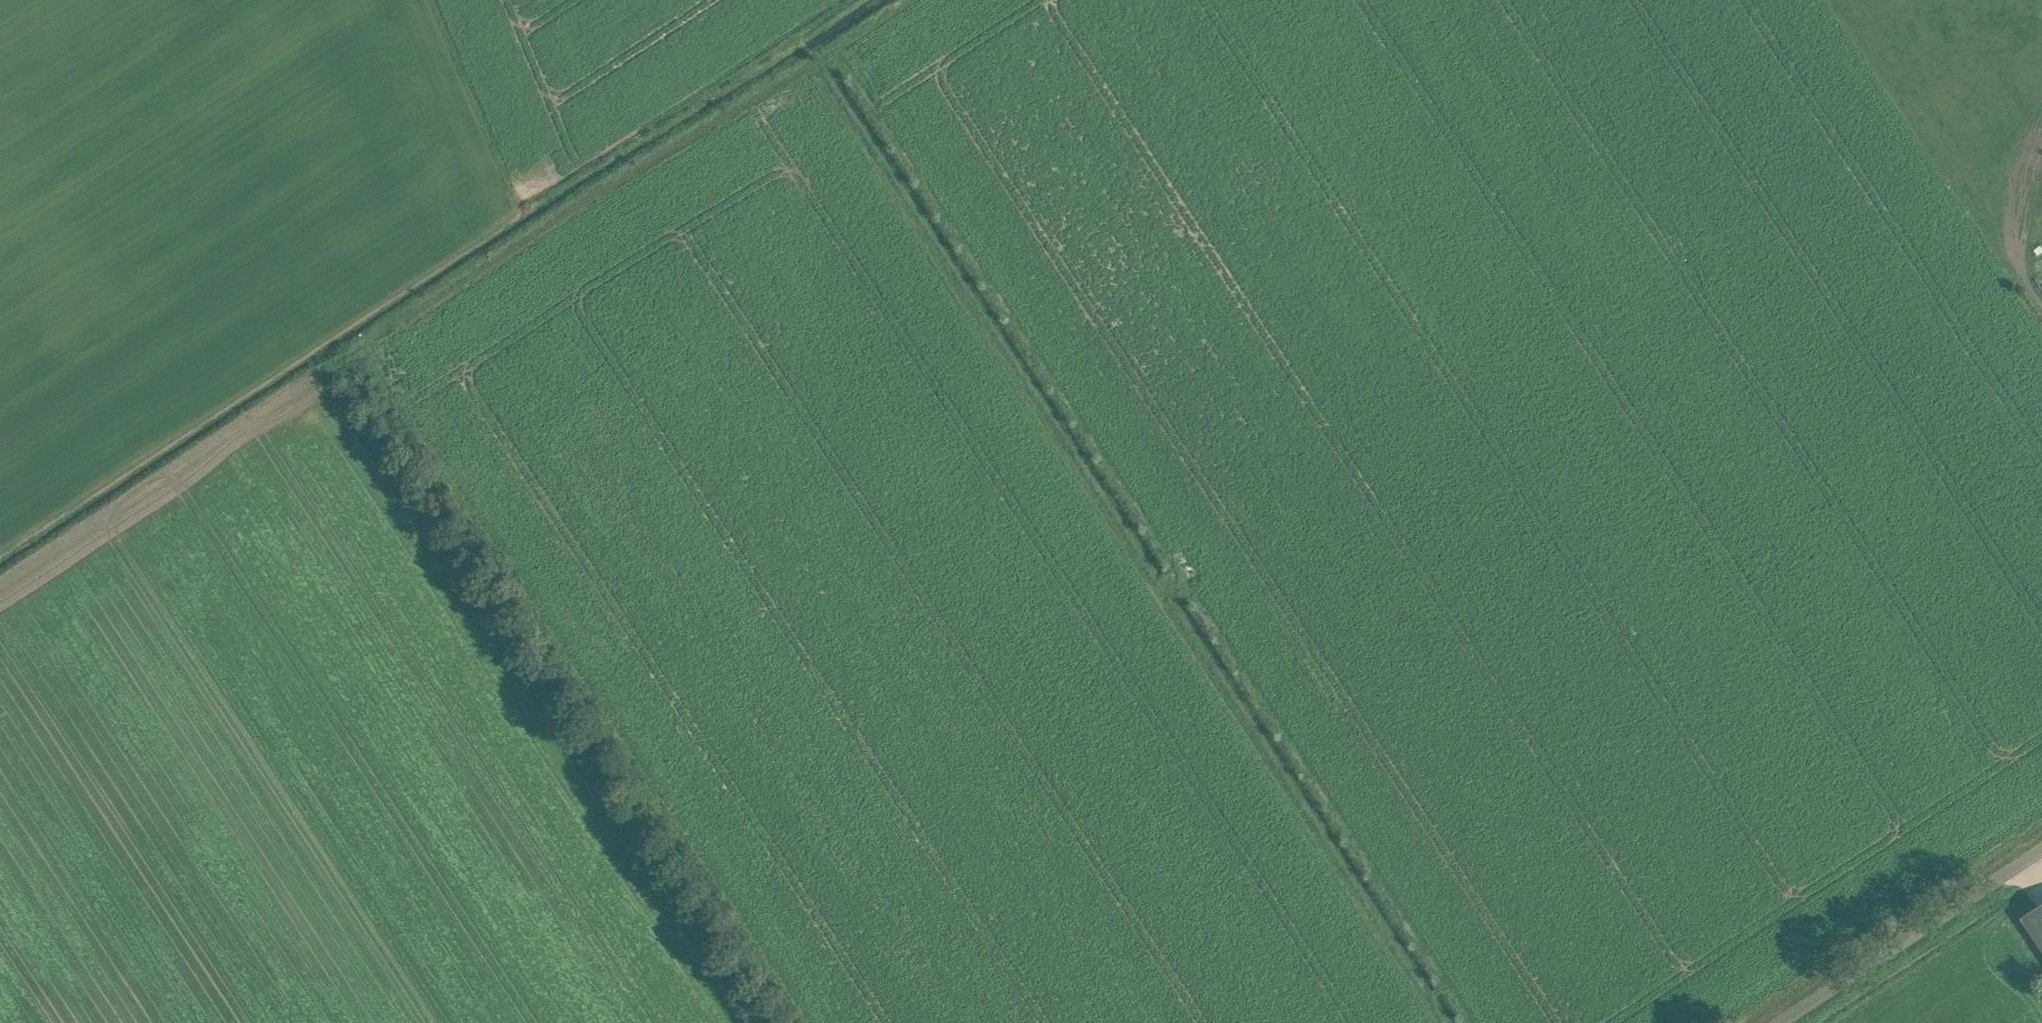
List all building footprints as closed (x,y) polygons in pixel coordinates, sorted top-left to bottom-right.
[(2023,916),(2041,944),(2041,904),(2023,916)]
